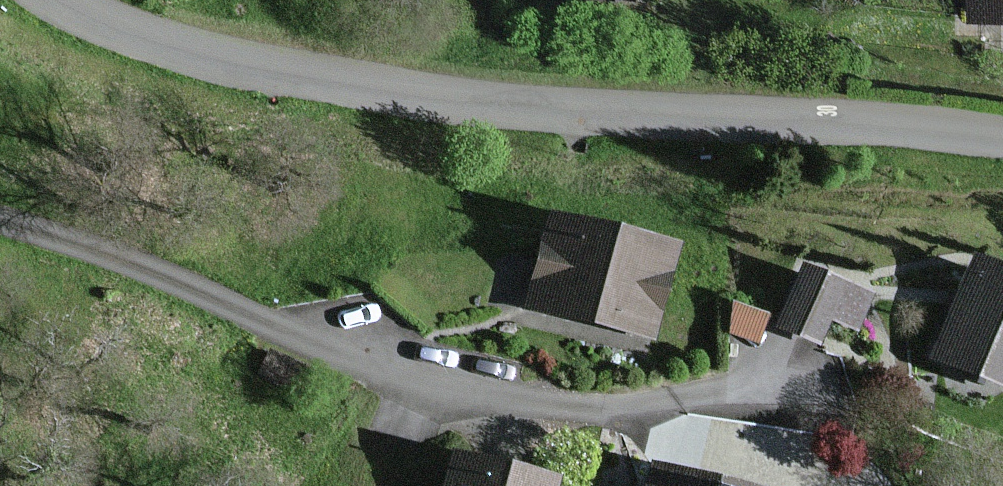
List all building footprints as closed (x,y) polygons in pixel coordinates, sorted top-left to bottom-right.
[(972,21),(1002,21),(1002,0),(972,0),(972,21)] [(674,245),(538,211),(513,311),(649,344),(674,245)] [(956,270),(921,366),(998,395),(1002,383),(1002,287),(956,270)] [(857,298),(789,277),(771,332),(813,345),(820,322),(847,330),(857,298)] [(443,454),(435,485),(551,485),(552,481),(443,454)]
